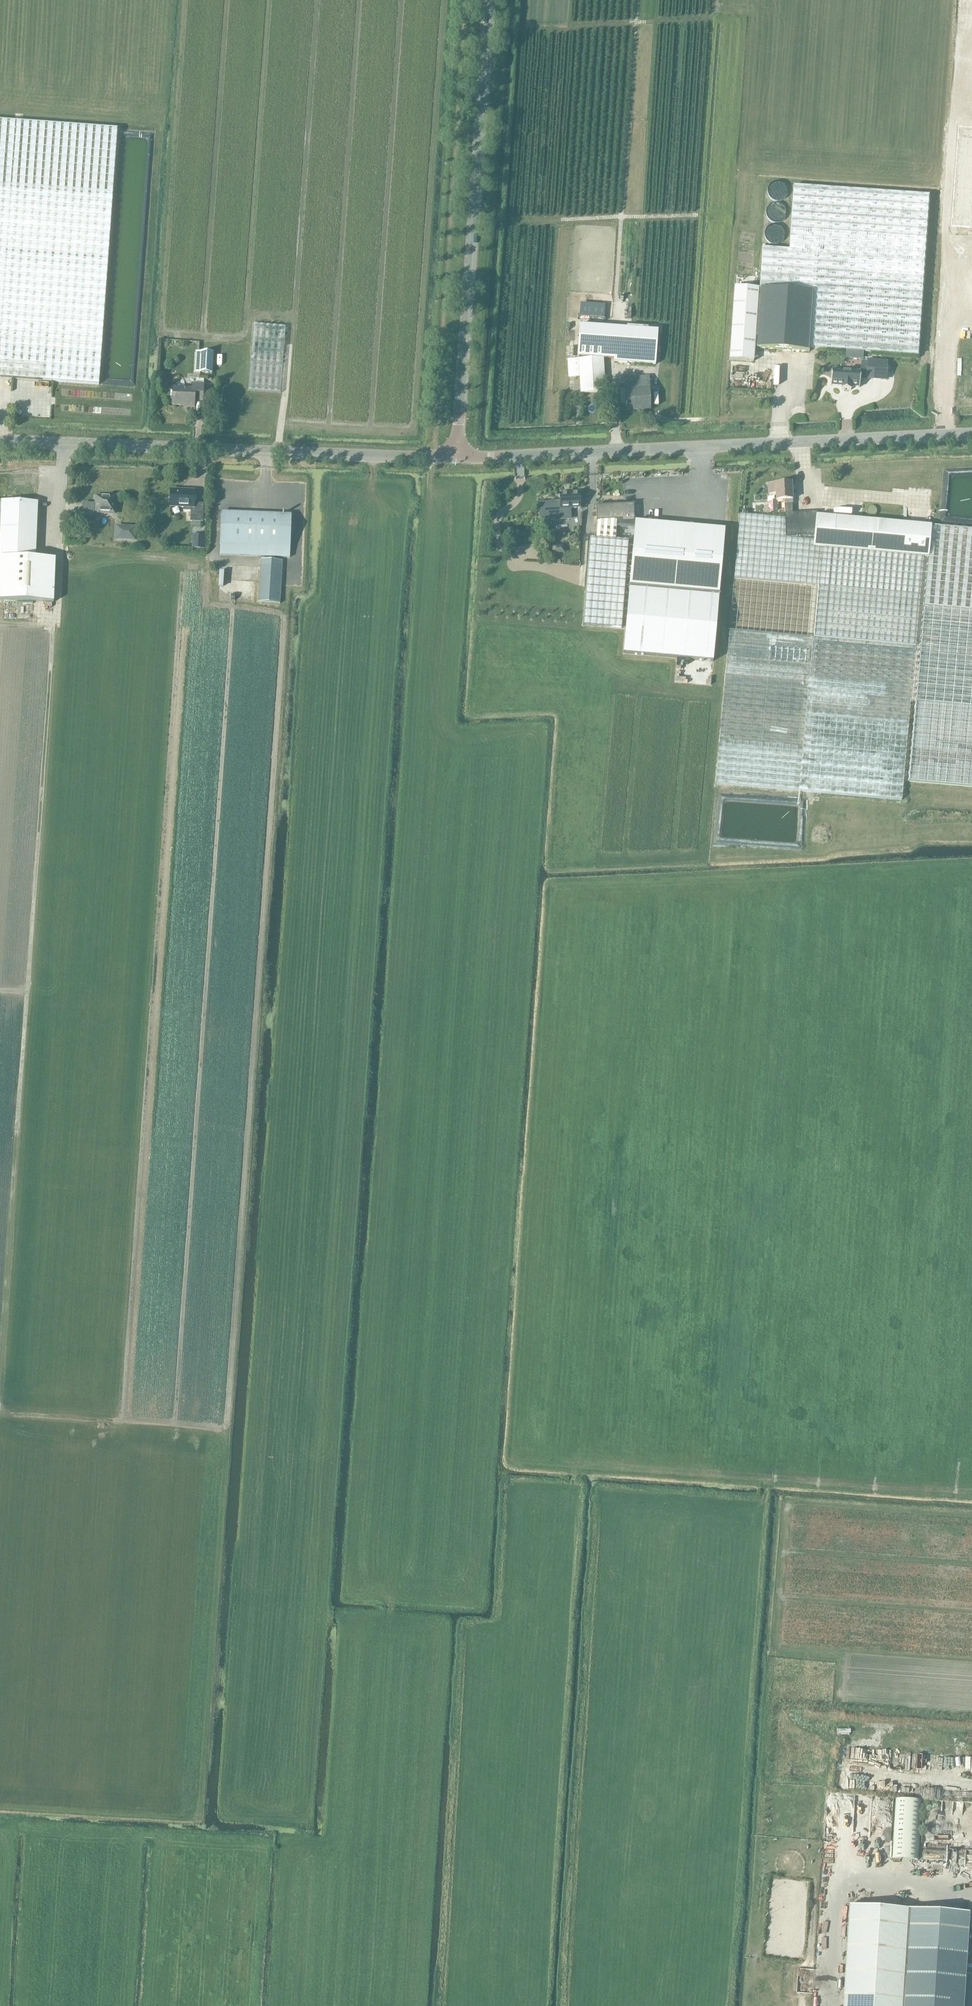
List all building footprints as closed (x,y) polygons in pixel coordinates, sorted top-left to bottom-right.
[(100,384),(119,129),(0,120),(0,377),(100,384)] [(951,226),(971,228),(971,126),(958,125),(951,226)] [(763,248),(760,288),(761,288),(792,290),(814,292),(811,347),(919,355),(927,241),(930,195),(794,186),(790,241),(790,249),(763,248)] [(735,287),(730,360),(754,361),(756,336),(758,336),(761,288),(760,288),(735,287)] [(758,336),(757,348),(810,352),(811,347),(814,292),(792,290),(761,288),(758,336)] [(580,317),(604,318),(605,304),(580,303),(580,317)] [(248,390),(281,393),(286,326),(253,324),(248,390)] [(615,358),(615,361),(656,364),(658,330),(617,327),(615,358)] [(200,373),(212,373),(213,354),(201,353),(200,373)] [(604,359),(579,360),(580,377),(581,393),(606,392),(604,359)] [(887,363),(867,361),(866,378),(886,379),(887,363)] [(860,377),(861,371),(832,369),(831,385),(842,386),(842,389),(851,390),(851,387),(860,387),(860,377)] [(627,411),(651,409),(650,377),(625,379),(627,411)] [(186,407),(194,407),(195,401),(203,401),(204,385),(192,384),(192,389),(174,388),(173,405),(186,405),(186,407)] [(776,484),(769,484),(769,494),(776,494),(776,500),(785,500),(785,514),(785,518),(786,538),(814,537),(816,515),(817,512),(793,514),(792,504),(793,504),(791,483),(776,484)] [(197,506),(197,493),(182,492),(182,490),(172,489),(171,507),(185,507),(185,510),(192,510),(191,522),(204,522),(205,506),(197,506)] [(580,493),(560,493),(560,502),(552,502),(540,502),(540,508),(541,517),(550,517),(550,520),(562,520),(562,519),(571,518),(571,508),(581,508),(580,493)] [(96,512),(114,513),(115,497),(97,496),(96,512)] [(38,503),(2,502),(0,552),(0,558),(1,558),(36,559),(38,503)] [(634,504),(596,506),(596,507),(596,506),(597,521),(596,521),(596,522),(598,522),(617,521),(617,527),(635,528),(635,522),(634,505),(634,504)] [(221,512),(219,554),(289,557),(291,516),(221,512)] [(814,537),(814,547),(875,553),(878,521),(816,515),(814,537)] [(583,625),(622,628),(629,540),(616,539),(617,527),(617,521),(598,522),(596,538),(590,537),(583,625)] [(878,521),(875,553),(924,557),(928,557),(931,526),(878,521)] [(713,661),(725,530),(723,529),(710,528),(679,525),(665,524),(635,522),(624,653),(675,658),(713,661)] [(909,781),(971,787),(971,529),(931,526),(928,557),(916,702),(909,781)] [(117,540),(135,541),(136,528),(118,527),(117,540)] [(742,541),(718,796),(899,813),(924,558),(742,541)] [(56,559),(36,559),(1,558),(0,582),(0,600),(55,602),(56,559)] [(282,561),(261,560),(259,602),(280,603),(282,561)] [(943,1680),(946,1691),(951,1689),(948,1678),(943,1680)] [(946,1907),(951,1897),(945,1894),(940,1903),(946,1907)] [(850,1905),(843,2005),(903,2005),(910,1909),(850,1905)] [(969,1912),(910,1909),(903,2005),(963,2005),(969,1912)]
